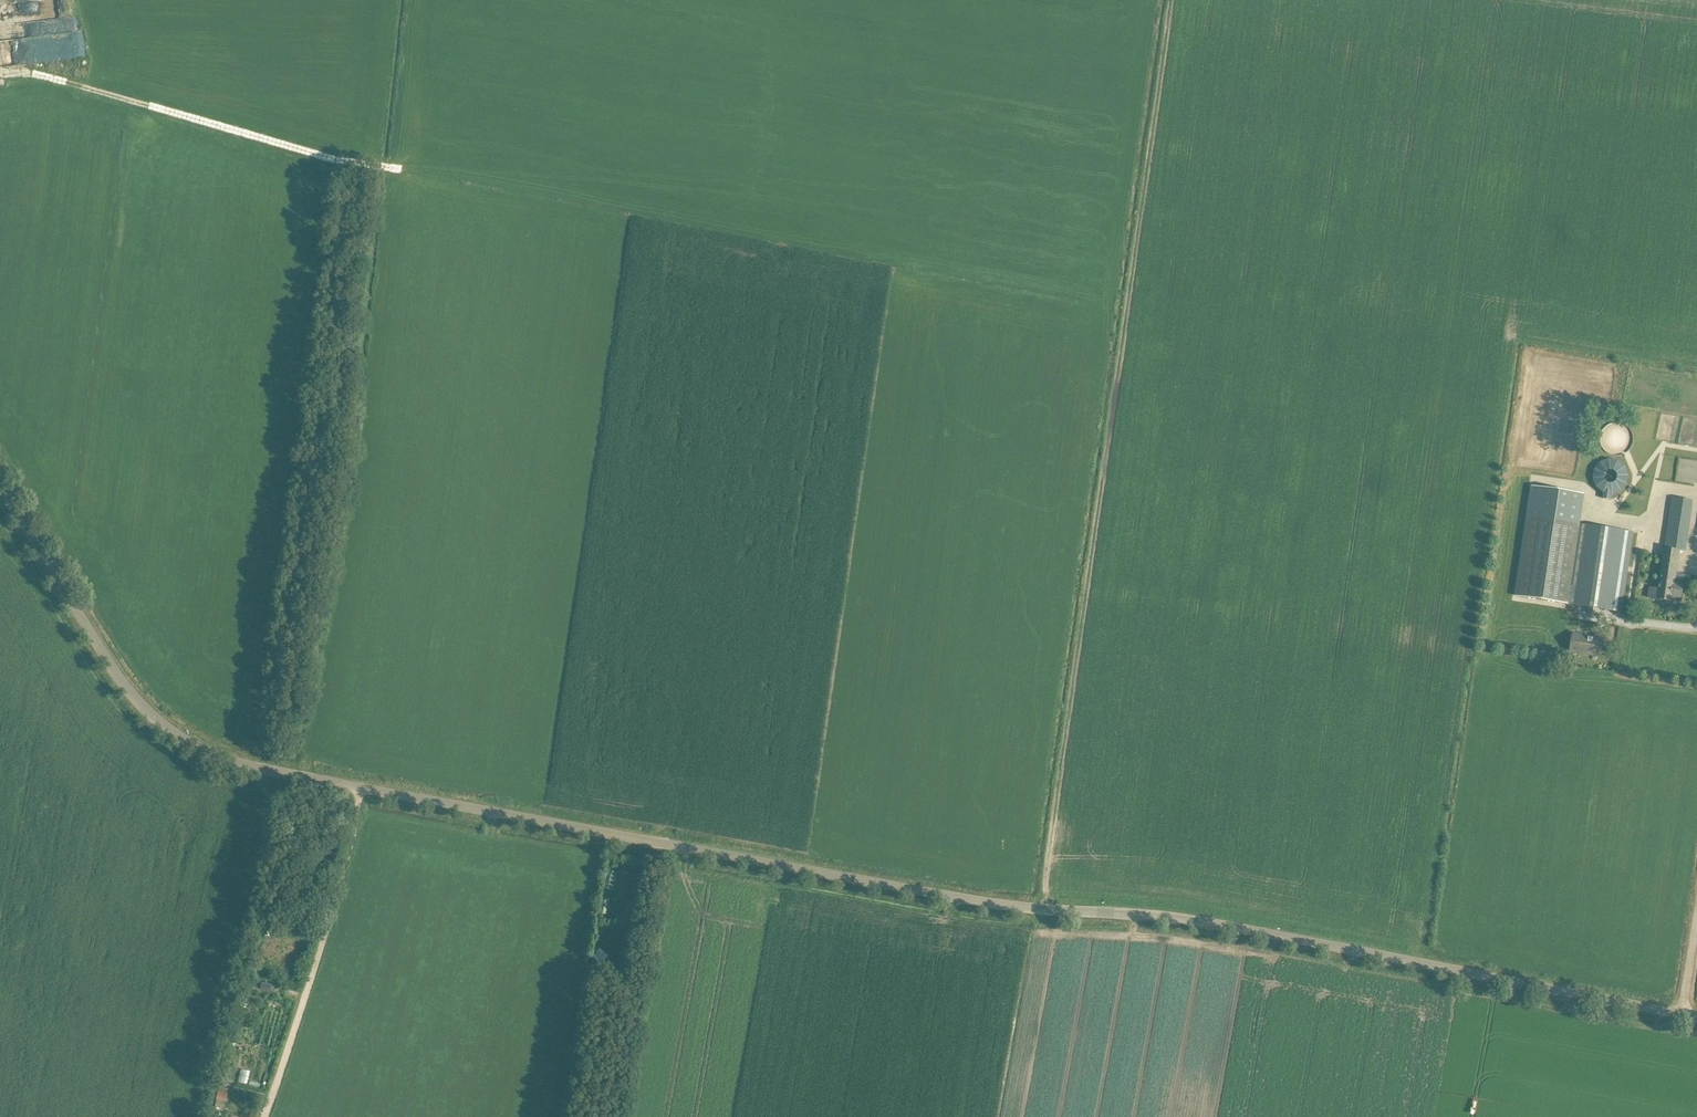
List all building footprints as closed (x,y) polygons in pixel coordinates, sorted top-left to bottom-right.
[(42,21),(43,2),(24,1),(23,21),(42,21)] [(0,39),(0,45),(2,64),(86,58),(84,32),(0,39)] [(1634,488),(1634,485),(1634,481),(1633,478),(1632,475),(1630,473),(1627,471),(1625,469),(1620,468),(1618,468),(1615,468),(1611,469),(1608,470),(1606,472),(1604,474),(1602,477),(1601,481),(1601,484),(1601,488),(1602,490),(1603,493),(1605,496),(1608,498),(1611,500),(1615,501),(1617,501),(1620,501),(1624,500),(1626,499),(1629,497),(1631,494),(1633,491),(1634,488)] [(1529,517),(1518,596),(1566,604),(1621,612),(1623,601),(1633,533),(1578,525),(1583,494),(1534,486),(1529,517)] [(1648,597),(1666,600),(1667,596),(1681,598),(1683,585),(1675,583),(1677,565),(1680,550),(1665,548),(1659,587),(1650,586),(1648,597)] [(1565,615),(1582,618),(1583,610),(1566,607),(1565,615)] [(1573,635),(1570,652),(1579,654),(1580,651),(1594,653),(1595,646),(1603,648),(1605,635),(1597,634),(1596,639),(1573,635)] [(614,886),(616,875),(606,874),(604,885),(614,886)] [(609,912),(619,914),(620,901),(611,900),(609,912)] [(267,925),(274,926),(276,913),(270,911),(267,925)] [(276,985),(262,982),(261,989),(274,992),(276,985)] [(237,1013),(244,1015),(246,1008),(240,1005),(237,1013)] [(229,1045),(236,1048),(238,1037),(233,1035),(232,1040),(231,1040),(229,1045)] [(217,1099),(226,1100),(228,1089),(219,1088),(217,1099)]
